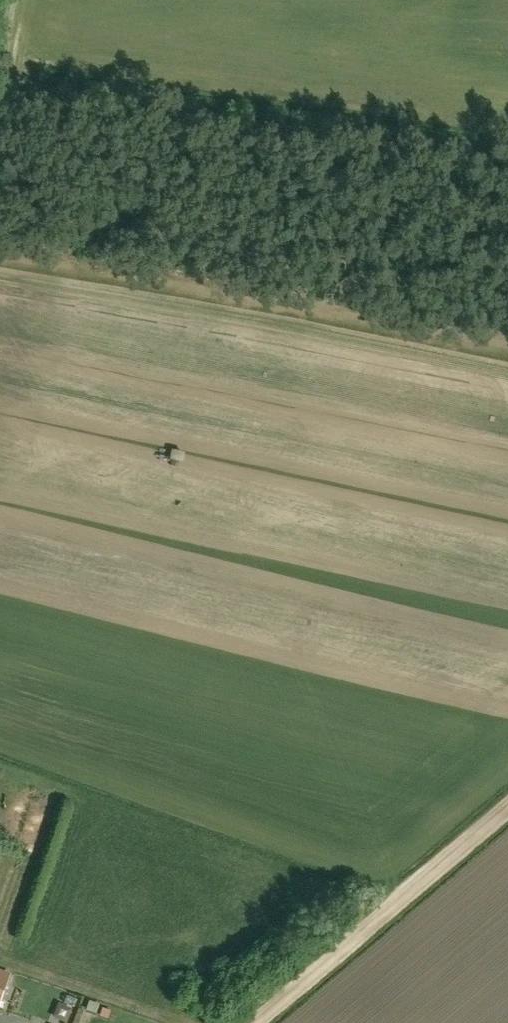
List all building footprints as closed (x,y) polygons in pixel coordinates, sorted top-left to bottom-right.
[(243,20),(245,8),(230,5),(228,17),(243,20)] [(8,974),(0,971),(0,998),(8,974)] [(15,1015),(20,993),(6,990),(1,1012),(15,1015)]
